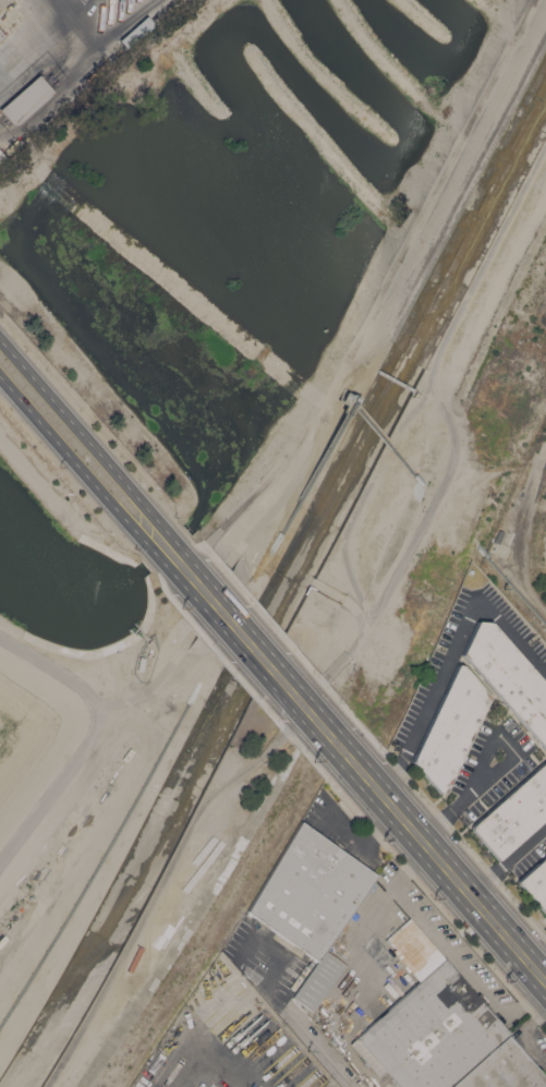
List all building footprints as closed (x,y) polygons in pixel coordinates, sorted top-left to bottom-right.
[(13,128),(0,113),(0,106),(37,74),(52,93),(13,128)] [(15,138),(20,144),(8,155),(2,149),(15,138)] [(489,623),(545,687),(545,752),(461,654),(476,621),(489,623)] [(456,665),(461,665),(488,697),(442,793),(438,793),(411,762),(456,665)] [(543,762),(545,762),(545,817),(497,860),(470,830),(471,826),(543,762)] [(376,875),(315,961),(246,911),(300,822),(376,875)] [(515,881),(545,854),(545,916),(515,881)] [(508,1032),(446,1086),(398,1086),(384,1071),(377,1076),(349,1043),(418,981),(391,951),(395,949),(389,942),(387,944),(384,941),(386,939),(386,938),(391,932),(390,931),(393,928),(395,930),(409,918),(475,995),(477,993),(487,1003),(485,1005),(508,1032)] [(324,951),(325,951),(327,949),(331,952),(330,954),(344,965),(311,1011),(291,997),(311,969),(314,964),(324,951)] [(311,969),(305,965),(310,961),(314,964),(311,969)] [(508,1036),(545,1079),(545,1086),(449,1086),(508,1036)]
